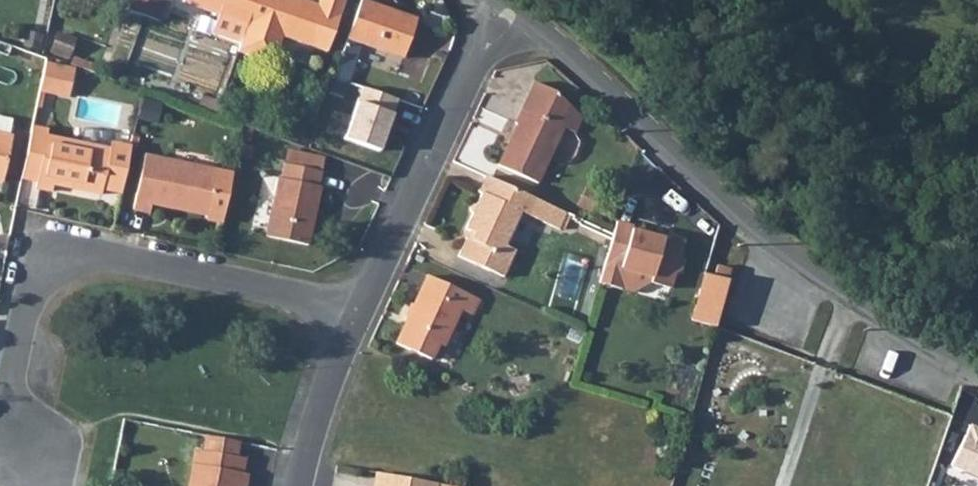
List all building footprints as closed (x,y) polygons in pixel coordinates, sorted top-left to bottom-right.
[(129,5),(150,12),(154,0),(131,0),(129,5)] [(169,0),(154,0),(150,12),(164,16),(169,0)] [(259,0),(184,0),(250,24),(259,0)] [(297,0),(259,0),(250,24),(246,34),(240,53),(262,61),(277,54),(283,38),(327,54),(347,0),(322,0),(319,8),(297,0)] [(373,0),(363,0),(342,58),(355,63),(362,43),(399,56),(414,15),(373,0)] [(75,89),(79,73),(50,67),(44,95),(63,100),(66,87),(75,89)] [(512,121),(514,122),(496,162),(536,179),(559,125),(571,130),(578,115),(550,87),(529,79),(512,121)] [(35,131),(24,181),(39,185),(38,192),(54,195),(56,188),(103,198),(104,194),(123,198),(133,152),(113,148),(112,153),(49,140),(51,134),(35,131)] [(0,135),(0,182),(6,183),(16,138),(0,135)] [(290,149),(287,163),(319,170),(322,156),(290,149)] [(219,173),(146,158),(135,211),(150,215),(151,206),(171,210),(171,207),(210,214),(219,173)] [(278,178),(266,238),(308,247),(320,187),(316,186),(319,170),(287,163),(284,163),(281,179),(278,178)] [(560,224),(567,209),(485,173),(478,190),(481,192),(476,204),(473,204),(471,205),(470,207),(470,209),(472,211),(473,211),(465,228),(475,233),(473,238),(468,236),(459,254),(505,274),(516,247),(506,242),(521,208),(560,224)] [(612,229),(603,260),(598,279),(620,286),(627,282),(631,268),(652,274),(650,280),(669,285),(673,274),(680,269),(682,259),(679,252),(682,238),(669,234),(662,240),(631,232),(632,224),(614,220),(612,229)] [(733,267),(719,263),(716,271),(731,275),(733,267)] [(627,282),(620,286),(632,289),(650,280),(652,274),(631,268),(627,282)] [(705,268),(700,285),(726,291),(731,275),(716,271),(705,268)] [(413,317),(410,315),(397,342),(432,358),(439,343),(444,345),(461,309),(470,312),(477,296),(429,274),(416,302),(419,303),(413,317)] [(717,323),(726,291),(700,285),(692,317),(717,323)] [(970,427),(951,469),(977,481),(977,430),(970,427)] [(201,456),(236,463),(238,448),(204,442),(201,456)] [(242,475),(244,464),(236,463),(201,456),(193,455),(187,485),(245,485),(247,476),(242,475)] [(378,469),(375,485),(408,485),(410,475),(378,469)] [(410,475),(408,485),(438,485),(439,480),(410,475)]
